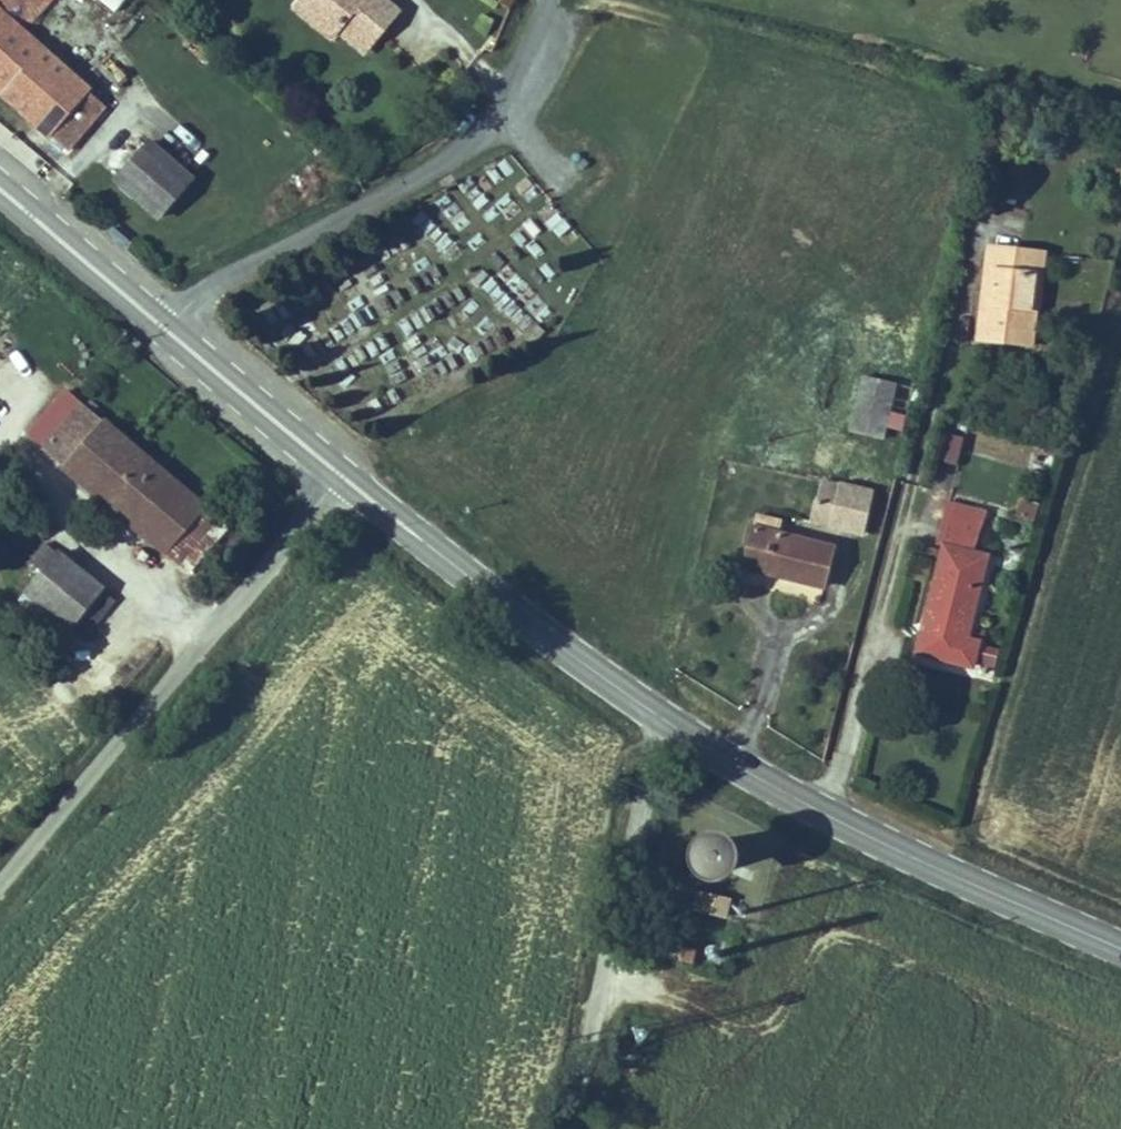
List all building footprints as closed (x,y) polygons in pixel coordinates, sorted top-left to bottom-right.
[(66,152),(105,107),(85,90),(89,85),(25,29),(51,0),(0,0),(0,94),(66,152)] [(125,0),(100,0),(118,11),(125,0)] [(312,2),(349,36),(356,29),(333,8),(339,0),(314,0),(312,2)] [(333,8),(356,29),(364,20),(382,36),(411,4),(406,0),(339,0),(333,8)] [(382,36),(364,20),(356,29),(374,45),(382,36)] [(191,176),(145,137),(108,181),(155,220),(191,176)] [(559,212),(545,221),(558,239),(571,230),(559,212)] [(132,234),(113,219),(106,228),(125,242),(132,234)] [(1045,244),(984,235),(971,327),(1029,333),(1035,294),(1041,294),(1045,244)] [(150,341),(131,327),(125,335),(143,350),(150,341)] [(907,363),(874,354),(856,419),(889,428),(907,363)] [(64,382),(56,376),(20,416),(175,547),(211,504),(67,380),(64,382)] [(955,468),(966,438),(947,431),(936,461),(955,468)] [(810,509),(859,522),(870,478),(840,470),(841,466),(824,461),(810,509)] [(983,496),(946,485),(942,500),(979,511),(983,496)] [(979,511),(942,500),(934,529),(943,531),(914,636),(965,650),(971,628),(955,624),(979,542),(971,540),(979,511)] [(829,533),(751,511),(738,556),(817,578),(829,533)] [(64,621),(100,578),(41,529),(37,533),(27,524),(12,542),(23,551),(6,572),(64,621)] [(982,645),(979,669),(996,671),(999,647),(982,645)] [(688,843),(685,853),(686,862),(691,871),(698,877),(707,879),(717,879),(725,874),(731,867),(734,857),(733,848),(729,839),(721,833),(712,831),(703,831),(694,836),(688,843)] [(726,898),(696,892),(692,911),(722,916),(726,898)] [(694,945),(664,940),(661,959),(690,964),(694,945)]
